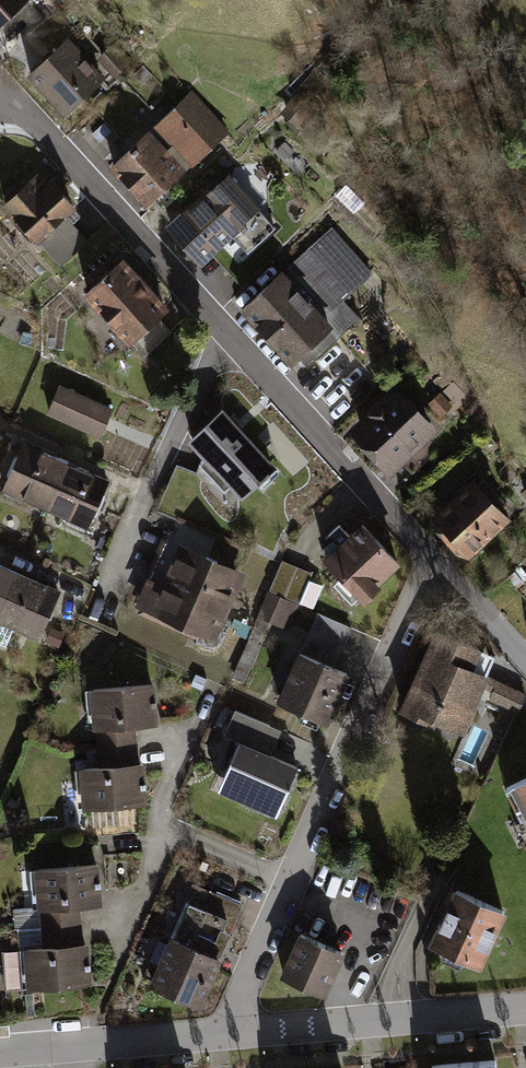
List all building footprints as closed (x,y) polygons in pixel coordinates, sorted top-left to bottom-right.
[(17,0),(0,0),(0,15),(17,0)] [(99,74),(64,32),(23,67),(58,109),(99,74)] [(186,88),(105,157),(140,198),(177,167),(159,147),(169,138),(188,160),(223,131),(186,88)] [(104,132),(97,122),(82,133),(90,143),(104,132)] [(222,158),(189,188),(229,234),(248,254),(281,224),(222,158)] [(0,195),(0,204),(57,273),(87,248),(60,215),(71,206),(37,165),(0,195)] [(229,234),(189,188),(149,222),(189,268),(229,234)] [(379,292),(323,230),(242,303),(300,368),(335,336),(376,382),(403,359),(359,310),(379,292)] [(157,305),(112,251),(80,277),(125,332),(157,305)] [(441,426),(395,376),(344,421),(390,472),(400,463),(412,476),(439,452),(427,439),(441,426)] [(107,404),(55,383),(43,412),(95,434),(107,404)] [(435,392),(425,401),(438,415),(448,406),(435,392)] [(198,456),(194,476),(210,494),(224,482),(238,497),(274,465),(218,403),(181,437),(198,456)] [(0,476),(0,492),(14,498),(16,493),(40,503),(58,458),(15,440),(0,476)] [(104,476),(58,458),(40,503),(65,512),(63,517),(84,526),(104,476)] [(513,521),(476,479),(432,516),(469,559),(513,521)] [(319,555),(361,598),(397,562),(356,521),(344,533),(336,525),(327,534),(334,541),(319,555)] [(243,570),(174,540),(145,607),(213,637),(243,570)] [(257,613),(264,616),(284,624),(294,601),(308,606),(317,585),(304,579),(306,574),(278,563),(257,613)] [(0,564),(0,596),(12,569),(0,564)] [(12,569),(0,596),(0,634),(6,637),(11,627),(32,636),(53,586),(12,569)] [(273,697),(323,720),(347,669),(330,661),(346,627),(313,611),(273,697)] [(226,679),(238,685),(261,635),(256,634),(264,616),(257,613),(226,679)] [(434,626),(397,707),(429,722),(432,715),(468,732),(485,696),(513,709),(523,689),(484,671),(493,653),(434,626)] [(90,686),(95,744),(140,741),(138,721),(156,720),(153,681),(90,686)] [(210,789),(271,817),(295,764),(267,752),(277,730),(232,710),(221,734),(232,740),(210,789)] [(58,766),(62,807),(145,799),(140,741),(95,744),(96,762),(58,766)] [(503,786),(525,830),(525,774),(503,786)] [(33,869),(38,928),(83,924),(81,905),(99,903),(96,864),(33,869)] [(154,941),(137,981),(196,1006),(238,907),(188,886),(164,945),(154,941)] [(503,913),(451,889),(428,939),(480,963),(503,913)] [(1,950),(5,991),(88,982),(83,924),(38,928),(39,946),(1,950)] [(339,951),(294,934),(277,978),(321,996),(339,951)]
